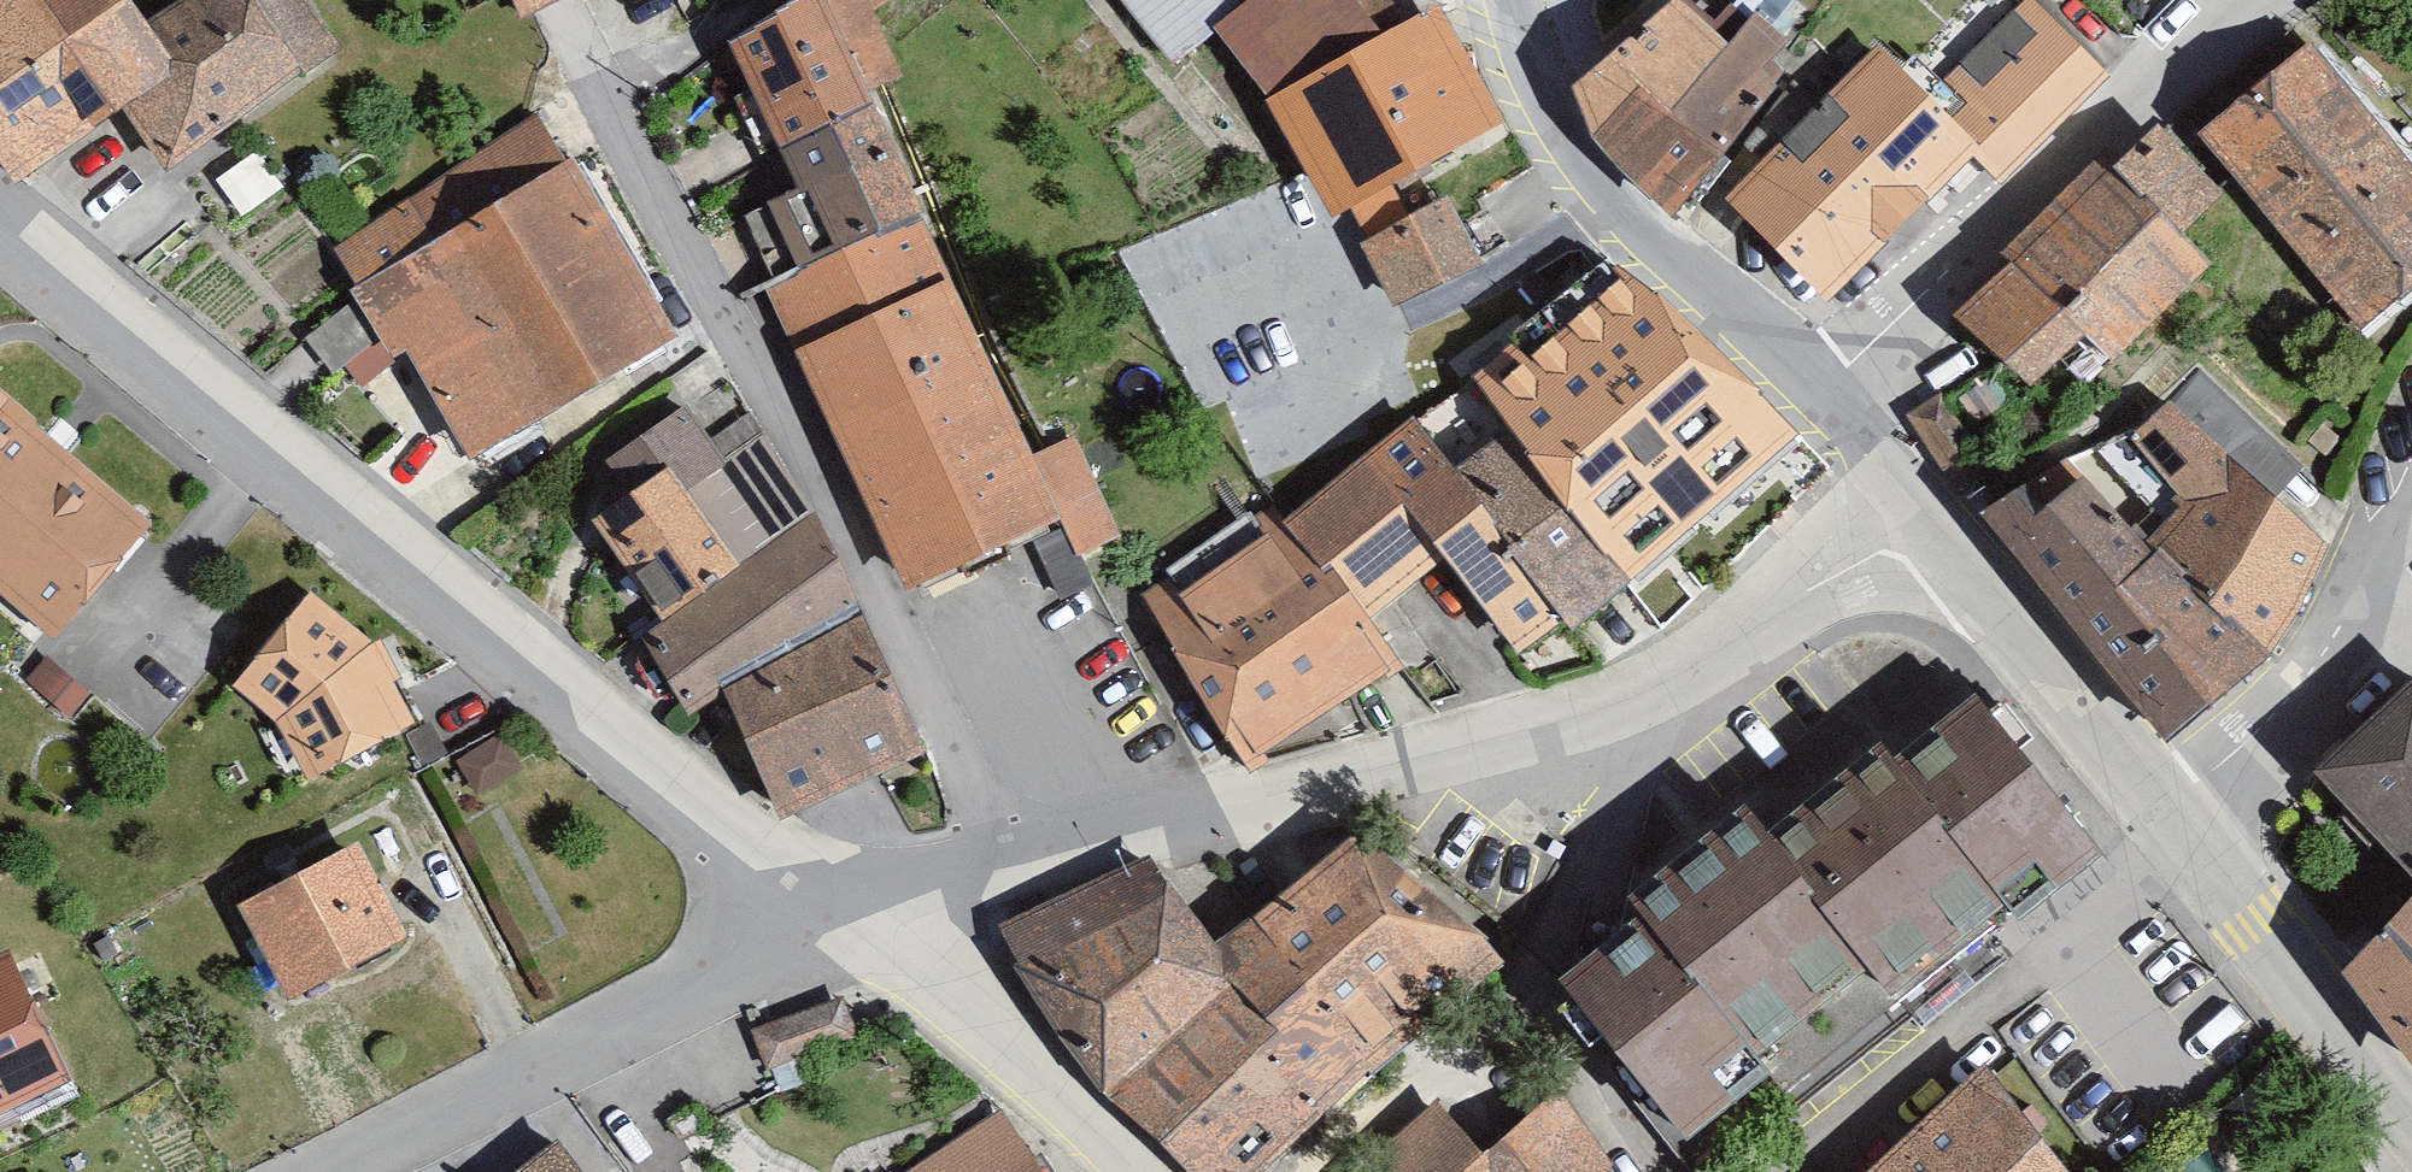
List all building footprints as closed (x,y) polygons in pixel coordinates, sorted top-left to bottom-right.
[(151,0),(0,0),(0,131),(33,177),(138,103),(196,62),(159,11),(151,0)] [(159,11),(196,62),(138,103),(180,166),(354,52),(319,0),(177,0),(159,11)] [(741,25),(836,239),(923,199),(873,87),(899,73),(871,10),(886,0),(787,0),(741,25)] [(1282,86),(1421,8),(1415,0),(1247,0),(1229,14),(1282,86)] [(1282,86),(1348,204),(1521,108),(1461,0),(1436,0),(1421,8),(1282,86)] [(1586,78),(1600,139),(1672,208),(1784,74),(1772,62),(1791,38),(1761,15),(1737,43),(1689,0),(1673,0),(1586,78)] [(1878,49),(1734,192),(1827,285),(1970,144),(1993,168),(2094,68),(2028,2),(1929,100),(1878,49)] [(2320,45),(2206,141),(2370,337),(2411,302),(2411,155),(2320,45)] [(685,317),(556,110),(341,241),(407,347),(427,333),(482,443),(685,317)] [(2217,192),(2158,130),(1964,316),(2027,381),(2083,328),(2110,356),(2207,264),(2176,232),(2217,192)] [(836,239),(764,273),(906,585),(1066,512),(1087,558),(1125,535),(1075,434),(1033,452),(923,199),(836,239)] [(1446,201),(1367,240),(1396,297),(1475,258),(1446,201)] [(1611,263),(1473,372),(1508,417),(1632,576),(1793,440),(1652,292),(1611,263)] [(2067,464),(1998,508),(2181,725),(2266,649),(2322,543),(2257,487),(2286,455),(2201,374),(2136,441),(2067,464)] [(0,383),(0,582),(66,637),(164,519),(0,383)] [(863,604),(754,412),(724,428),(695,393),(612,450),(640,480),(604,506),(682,604),(660,621),(708,704),(744,681),(863,604)] [(1409,410),(1294,498),(1369,614),(1449,551),(1522,650),(1569,620),(1446,458),(1409,410)] [(1632,576),(1508,417),(1446,458),(1569,620),(1632,576)] [(1294,498),(1155,589),(1259,747),(1398,656),(1369,614),(1294,498)] [(311,596),(247,670),(287,708),(316,763),(402,716),(367,643),(311,596)] [(930,736),(863,604),(744,681),(793,801),(930,736)] [(2328,757),(2411,836),(2411,674),(2328,757)] [(1647,892),(1576,949),(1709,1113),(1792,1046),(1773,1022),(1876,939),(1918,991),(2118,829),(2004,688),(1923,753),(1904,729),(1802,812),(1766,767),(1642,867),(1633,874),(1647,892)] [(1370,816),(1237,925),(1265,954),(1376,1064),(1508,931),(1370,816)] [(372,821),(244,881),(294,987),(423,927),(372,821)] [(1265,954),(1237,925),(1165,845),(1011,921),(1074,1038),(1123,1083),(1265,954)] [(2363,951),(2411,1012),(2411,895),(2363,951)] [(80,1075),(22,944),(0,953),(0,1110),(80,1075)] [(1265,954),(1123,1083),(1215,1171),(1260,1171),(1376,1064),(1265,954)] [(2000,1056),(1865,1171),(2093,1171),(2000,1056)] [(1366,1171),(1606,1171),(1626,1155),(1558,1075),(1489,1134),(1456,1095),(1366,1171)] [(1007,1099),(896,1171),(1054,1171),(1007,1099)] [(573,1130),(504,1171),(606,1171),(573,1130)]
